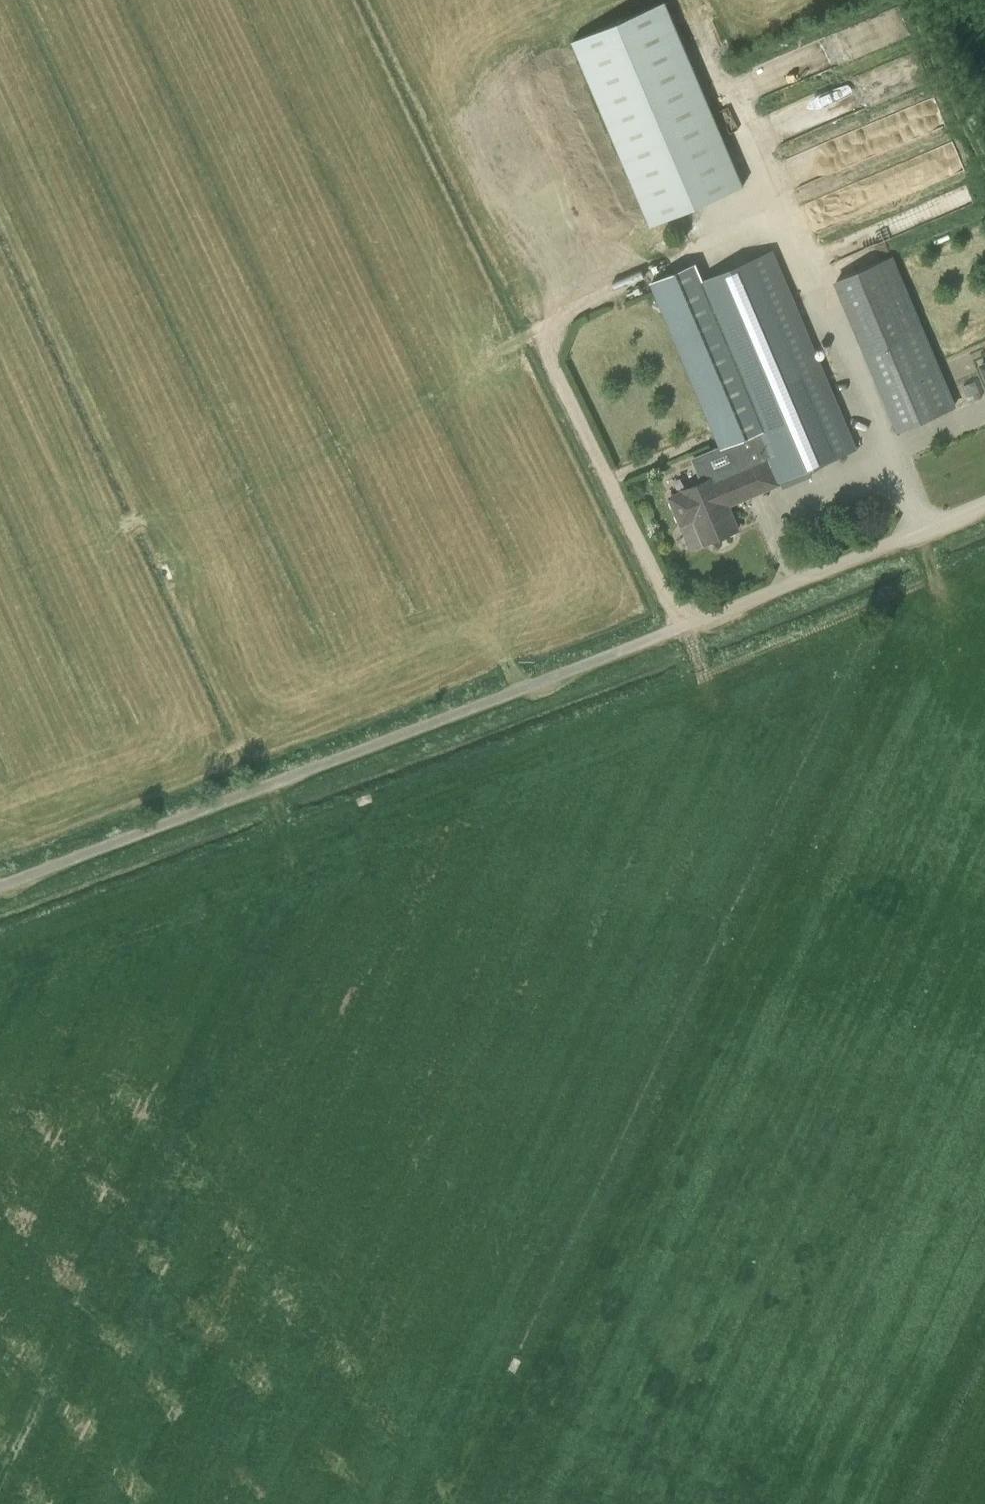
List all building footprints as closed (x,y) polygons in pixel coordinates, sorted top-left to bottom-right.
[(572,42),(650,226),(744,186),(696,74),(666,2),(572,42)] [(828,381),(828,382),(772,251),(694,284),(686,267),(653,281),(658,292),(716,427),(720,436),(724,445),(695,458),(705,480),(684,490),(684,491),(667,498),(679,525),(686,522),(688,519),(695,516),(706,542),(739,528),(736,520),(728,502),(735,499),(738,500),(779,483),(779,480),(856,447),(828,381)] [(924,331),(869,354),(900,428),(956,405),(937,361),(924,331)] [(972,401),(982,396),(975,380),(965,385),(972,401)]
